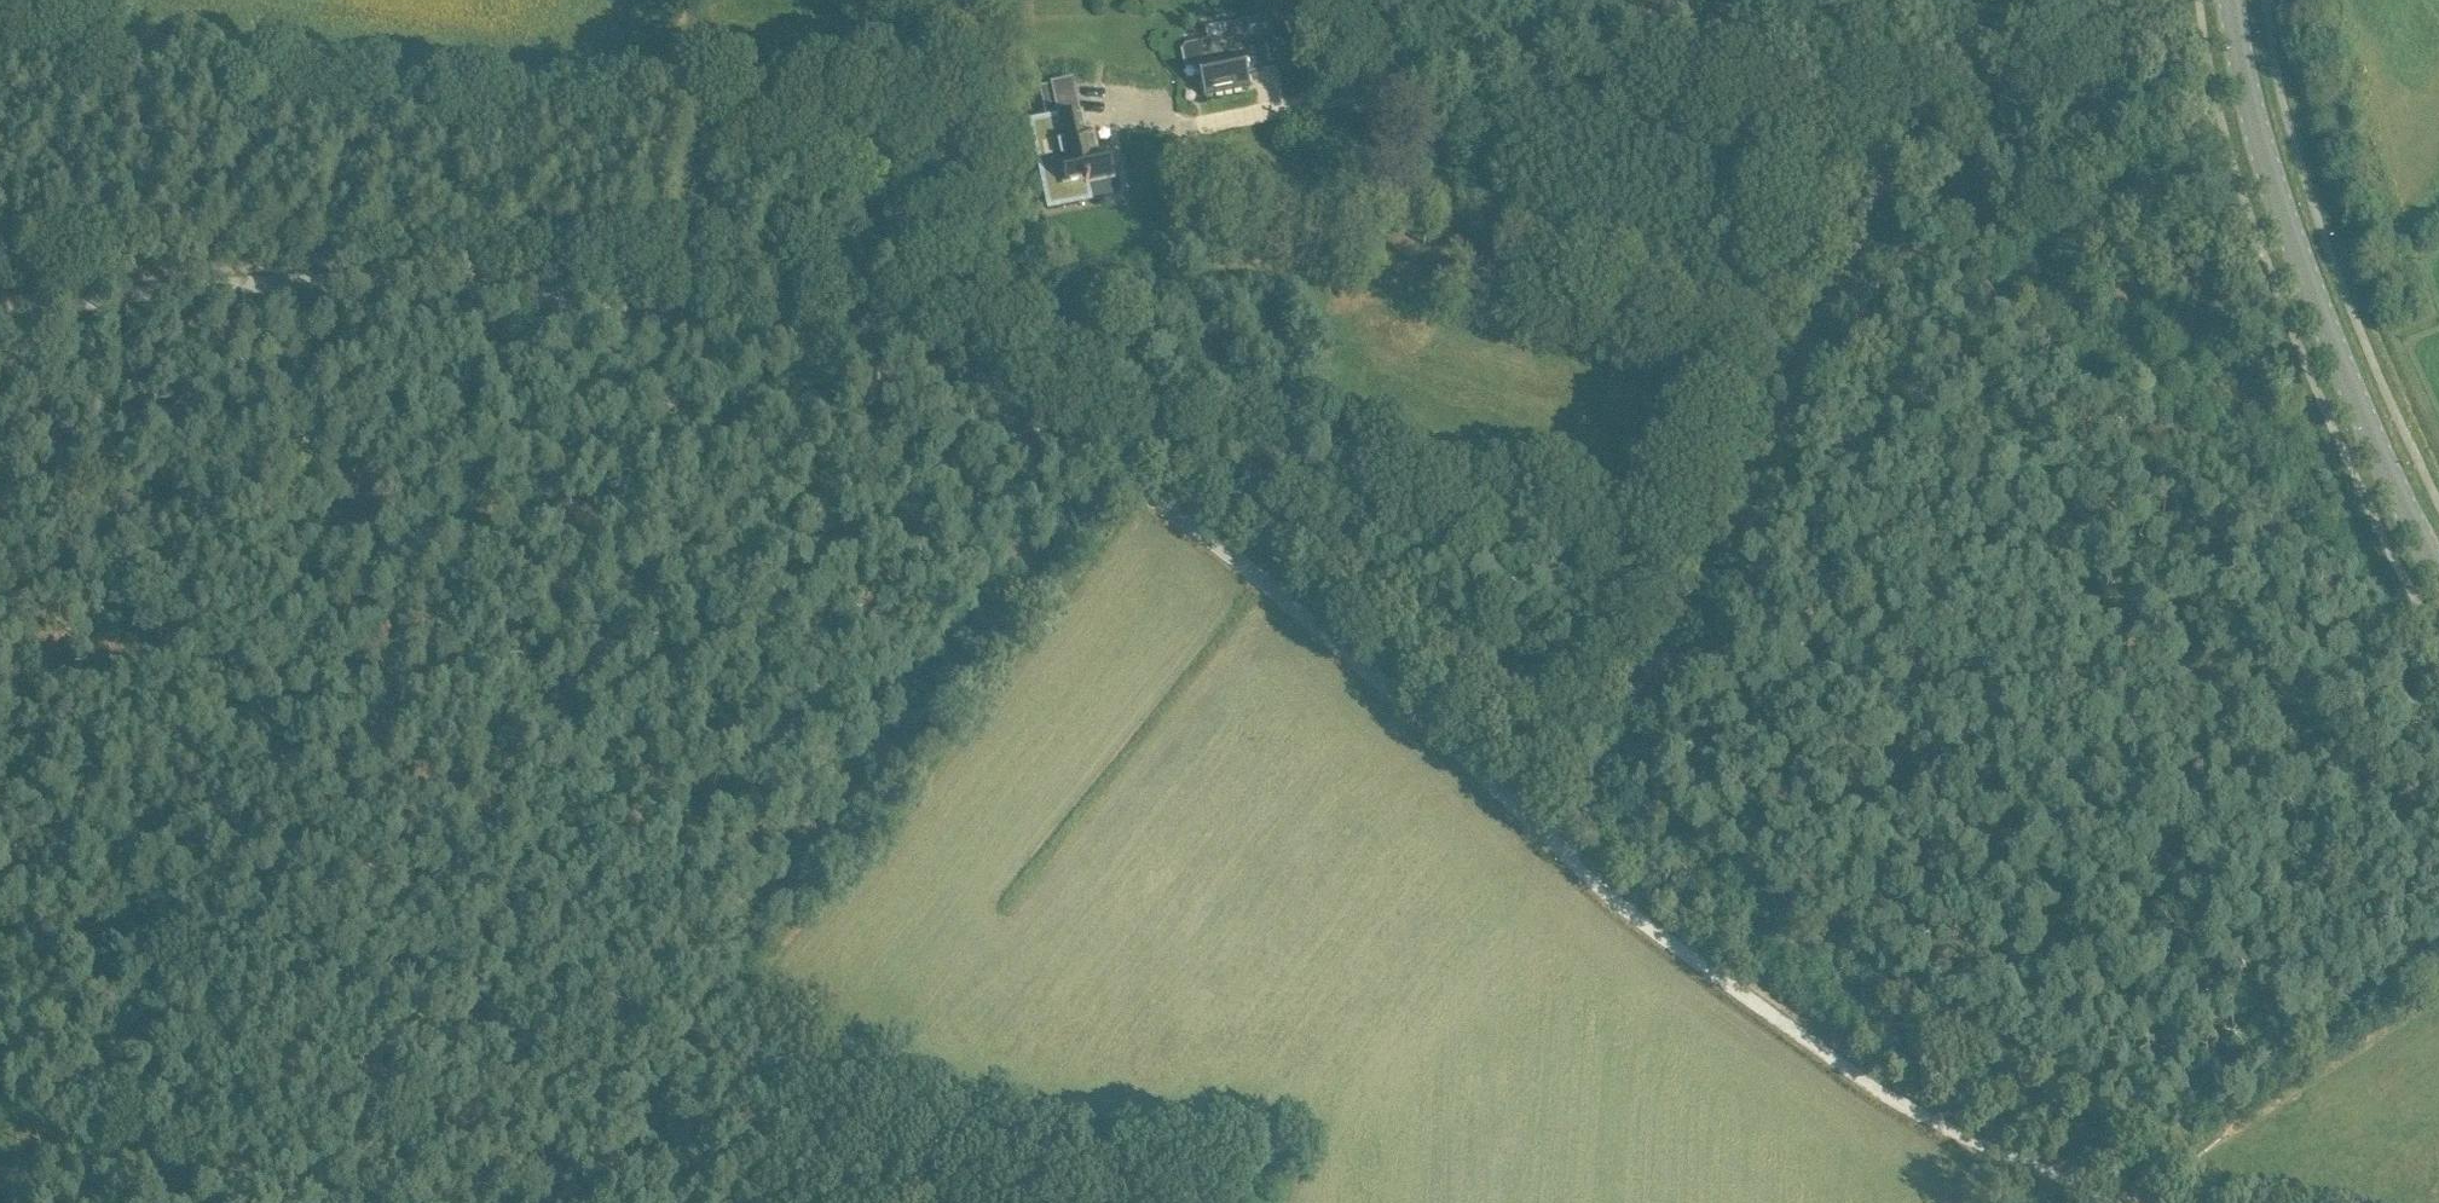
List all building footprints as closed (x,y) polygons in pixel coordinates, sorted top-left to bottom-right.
[(1249,74),(1245,54),(1244,54),(1243,48),(1249,47),(1275,43),(1271,17),(1242,22),(1244,32),(1227,36),(1186,45),(1183,50),(1186,63),(1191,66),(1200,64),(1200,66),(1206,96),(1252,87),(1249,74)] [(1071,81),(1040,88),(1033,89),(1046,151),(1056,149),(1064,186),(1061,187),(1063,196),(1065,196),(1070,217),(1090,213),(1086,192),(1087,191),(1086,185),(1112,180),(1111,175),(1113,174),(1115,173),(1116,172),(1117,170),(1118,169),(1118,167),(1118,165),(1117,163),(1116,161),(1116,160),(1115,159),(1113,158),(1112,157),(1110,157),(1109,157),(1107,157),(1106,153),(1097,155),(1092,132),(1085,133),(1080,114),(1079,115),(1071,81)] [(13,1193),(0,1170),(0,1201),(13,1193)]
